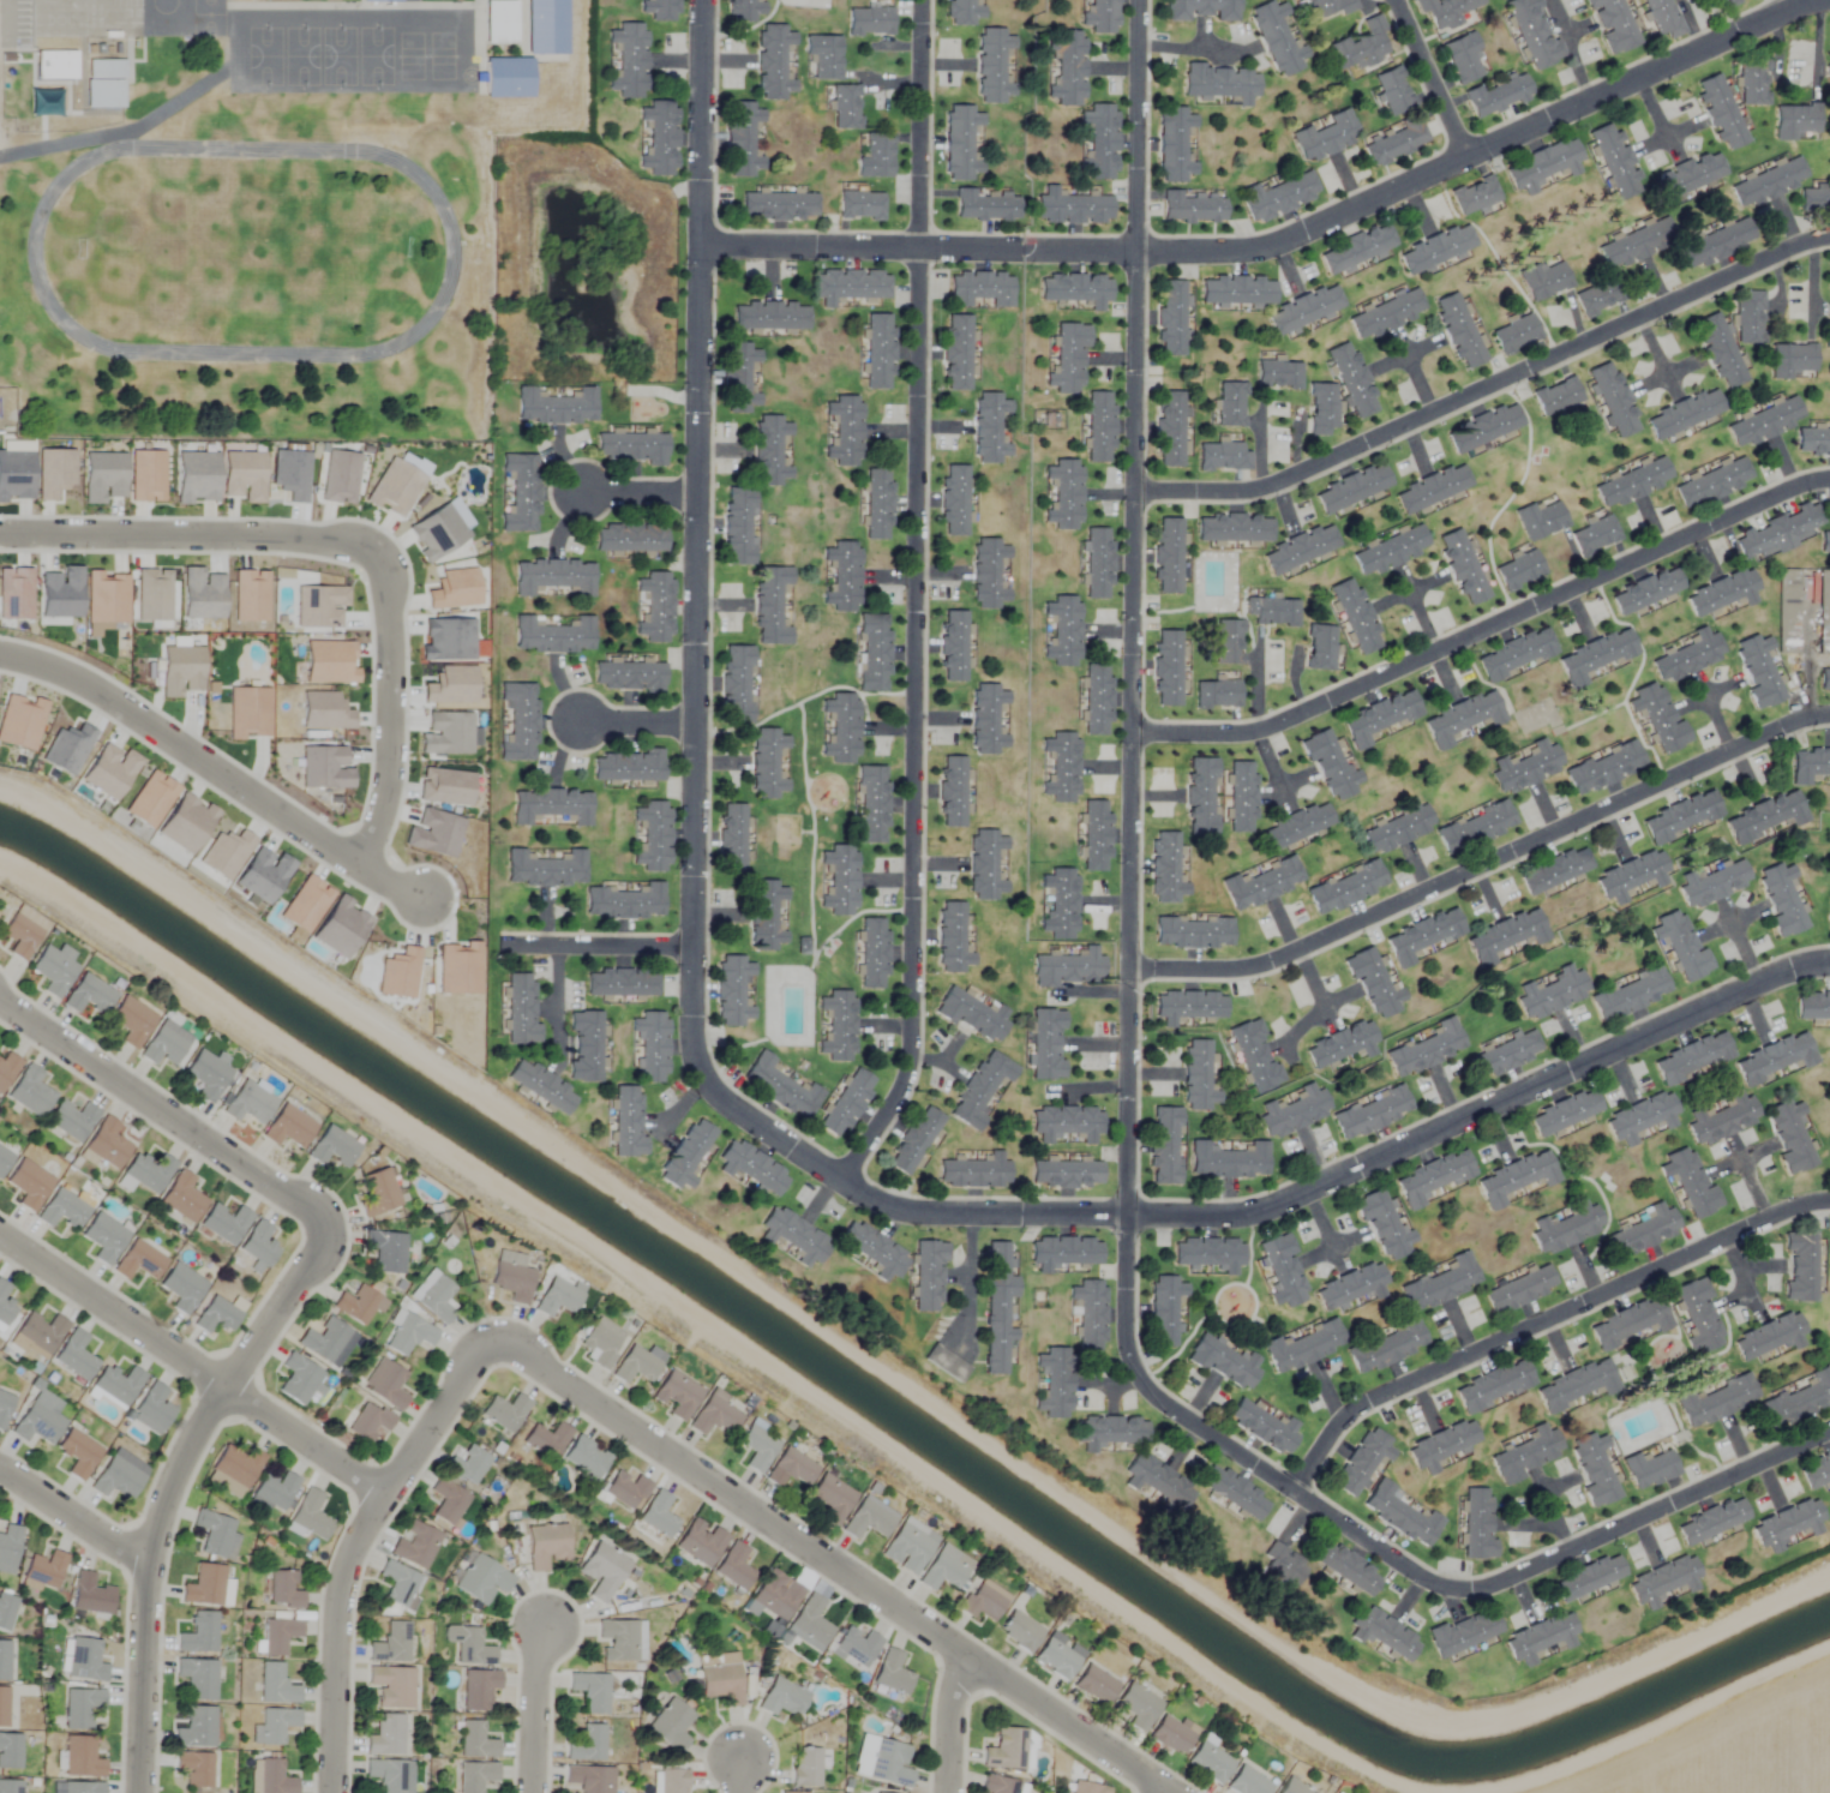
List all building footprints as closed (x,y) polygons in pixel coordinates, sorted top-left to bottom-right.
[(528,50),(528,0),(564,0),(564,50),(528,50)] [(660,24),(660,0),(686,0),(686,11),(683,11),(683,24),(660,24)] [(754,23),(754,15),(764,15),(764,3),(753,3),(753,0),(728,0),(728,23),(754,23)] [(973,0),(946,0),(946,27),(973,27),(973,18),(981,18),(981,8),(973,8),(973,0)] [(1116,34),(1117,0),(1090,0),(1090,6),(1081,6),(1081,27),(1090,27),(1090,34),(1116,34)] [(1214,22),(1239,22),(1239,0),(1165,0),(1165,19),(1214,19),(1214,22)] [(1315,23),(1356,7),(1353,0),(1306,0),(1315,23)] [(1462,24),(1459,16),(1484,6),(1482,0),(1439,0),(1434,2),(1433,0),(1414,0),(1420,15),(1427,12),(1435,34),(1462,24)] [(1560,60),(1536,0),(1510,0),(1505,2),(1532,71),(1560,60)] [(1637,46),(1620,0),(1586,0),(1606,56),(1637,46)] [(1663,34),(1666,41),(1685,33),(1670,0),(1641,0),(1658,37),(1663,34)] [(1276,80),(1303,69),(1298,59),(1307,55),(1303,45),(1292,50),(1280,18),(1288,15),(1283,3),(1273,7),(1271,2),(1249,11),(1276,80)] [(514,4),(514,40),(485,40),(485,4),(514,4)] [(892,36),(892,9),(848,9),(848,36),(892,36)] [(1324,47),(1335,72),(1361,60),(1364,67),(1396,54),(1378,14),(1361,21),(1367,35),(1348,43),(1346,38),(1324,47)] [(643,20),(643,34),(648,34),(648,83),(643,83),(643,95),(620,95),(620,20),(643,20)] [(784,46),(795,46),(795,33),(786,33),(786,26),(757,26),(758,101),(784,101),(784,46)] [(1006,51),(1014,51),(1014,37),(1005,37),(1005,29),(977,29),(977,105),(1006,105),(1006,51)] [(1052,99),(1056,99),(1055,107),(1082,108),(1083,34),(1047,33),(1046,52),(1053,52),(1052,99)] [(1458,87),(1487,74),(1469,34),(1441,46),(1458,87)] [(813,57),(813,80),(840,80),(840,37),(805,37),(805,57),(813,57)] [(76,77),(37,77),(37,49),(76,49),(76,77)] [(529,56),(529,94),(486,94),(486,56),(529,56)] [(124,77),(88,77),(88,59),(124,59),(124,77)] [(1768,62),(1739,62),(1739,106),(1768,106),(1768,62)] [(1238,97),(1238,107),(1249,107),(1249,97),(1256,97),(1256,68),(1184,67),(1184,97),(1238,97)] [(1388,119),(1415,106),(1397,67),(1370,79),(1388,119)] [(1463,94),(1475,121),(1532,97),(1522,74),(1482,92),(1480,86),(1463,94)] [(1723,153),(1747,143),(1718,74),(1693,85),(1723,153)] [(86,78),(124,78),(124,104),(86,104),(86,78)] [(859,87),(832,87),(832,130),(859,130),(859,87)] [(59,91),(31,91),(31,116),(59,116),(59,91)] [(674,103),(674,116),(679,116),(679,166),(674,166),(674,178),(652,178),(652,103),(674,103)] [(727,103),(726,177),(753,177),(753,170),(762,170),(762,158),(752,158),(752,123),(763,123),(763,110),(753,110),(753,103),(727,103)] [(1116,105),(1089,105),(1089,114),(1080,114),(1080,124),(1088,124),(1087,180),(1115,180),(1116,105)] [(972,107),(945,107),(946,181),(972,181),(971,126),(982,126),(982,114),(972,115),(972,107)] [(1775,139),(1819,139),(1819,107),(1775,107),(1775,139)] [(1159,108),(1158,183),(1185,184),(1185,175),(1195,175),(1195,163),(1185,163),(1185,128),(1195,128),(1195,116),(1185,116),(1185,108),(1159,108)] [(1290,134),(1303,165),(1361,141),(1348,108),(1326,117),(1330,126),(1313,133),(1309,126),(1290,134)] [(1371,168),(1429,144),(1417,115),(1399,122),(1402,130),(1362,146),(1371,168)] [(1616,201),(1641,192),(1615,122),(1590,132),(1616,201)] [(892,178),(892,134),(865,134),(865,158),(856,158),(856,178),(892,178)] [(1506,165),(1519,198),(1542,189),(1539,179),(1564,169),(1568,178),(1579,174),(1575,164),(1583,161),(1574,139),(1506,165)] [(1648,181),(1657,203),(1716,180),(1705,154),(1670,168),(1671,172),(1648,181)] [(1739,209),(1808,181),(1798,157),(1730,185),(1739,209)] [(1251,225),(1320,198),(1309,169),(1240,195),(1251,225)] [(1500,200),(1491,175),(1450,191),(1459,216),(1500,200)] [(1057,197),(1057,187),(1044,187),(1044,197),(1036,196),(1036,224),(1110,224),(1111,197),(1057,197)] [(1800,190),(1800,213),(1829,213),(1829,190),(1800,190)] [(1016,220),(1016,192),(955,192),(955,220),(1016,220)] [(1225,222),(1225,192),(1162,193),(1162,223),(1225,222)] [(816,220),(816,193),(741,194),(741,220),(816,220)] [(839,220),(882,220),(882,193),(839,193),(839,220)] [(1756,243),(1747,219),(1677,244),(1686,269),(1756,243)] [(1396,246),(1388,223),(1318,249),(1327,272),(1396,246)] [(1476,249),(1468,224),(1398,249),(1407,274),(1476,249)] [(1607,270),(1659,249),(1650,226),(1597,246),(1607,270)] [(1517,272),(1531,303),(1572,285),(1561,261),(1544,268),(1541,261),(1517,272)] [(820,308),(833,308),(834,297),(888,298),(889,271),(813,270),(813,298),(820,298),(820,308)] [(970,306),(971,298),(990,298),(990,307),(1012,307),(1013,273),(949,272),(949,306),(970,306)] [(1090,301),(1089,312),(1104,313),(1104,302),(1109,302),(1110,275),(1040,274),(1039,300),(1090,301)] [(1200,276),(1200,304),(1275,304),(1275,276),(1200,276)] [(1624,301),(1613,276),(1573,293),(1584,318),(1624,301)] [(1184,355),(1183,280),(1156,280),(1157,355),(1184,355)] [(1345,309),(1335,284),(1266,310),(1275,335),(1345,309)] [(1427,313),(1417,289),(1348,316),(1357,340),(1427,313)] [(1485,361),(1456,291),(1433,301),(1462,371),(1485,361)] [(1744,300),(1736,300),(1736,344),(1762,344),(1762,291),(1744,291),(1744,300)] [(808,329),(808,302),(733,302),(733,329),(808,329)] [(1723,390),(1745,381),(1717,312),(1696,321),(1723,390)] [(1503,357),(1542,338),(1530,313),(1490,332),(1503,357)] [(866,389),(891,389),(891,314),(866,314),(866,389)] [(969,316),(944,316),(944,391),(969,391),(969,316)] [(1056,323),(1055,374),(1046,374),(1046,386),(1055,387),(1055,394),(1080,395),(1081,347),(1088,347),(1089,325),(1056,323)] [(1356,421),(1379,411),(1350,340),(1326,350),(1356,421)] [(725,343),(725,413),(749,413),(749,405),(759,405),(759,394),(748,394),(748,362),(760,362),(760,350),(750,350),(750,343),(725,343)] [(1816,344),(1771,344),(1771,376),(1816,376),(1816,344)] [(1639,431),(1613,360),(1589,369),(1614,440),(1639,431)] [(1301,361),(1257,361),(1257,388),(1301,388),(1301,361)] [(1582,404),(1574,378),(1533,390),(1541,416),(1582,404)] [(1243,427),(1243,383),(1218,383),(1218,427),(1243,427)] [(1335,436),(1335,384),(1309,384),(1309,436),(1335,436)] [(1656,440),(1723,410),(1713,387),(1646,417),(1656,440)] [(598,415),(584,415),(584,419),(535,419),(535,415),(523,415),(523,392),(598,392),(598,415)] [(1112,462),(1112,392),(1087,392),(1087,462),(1112,462)] [(1182,392),(1157,392),(1157,467),(1182,467),(1182,392)] [(974,463),(1000,464),(1000,457),(1009,457),(1009,444),(1000,444),(1000,414),(1010,414),(1010,401),(1000,401),(1000,394),(975,394),(974,463)] [(858,465),(859,397),(834,396),(833,403),(825,403),(825,417),(830,417),(829,465),(858,465)] [(1725,424),(1734,447),(1803,420),(1795,398),(1725,424)] [(1524,426),(1514,402),(1445,430),(1455,454),(1524,426)] [(754,484),(790,484),(790,466),(781,466),(781,436),(791,436),(791,424),(782,423),(782,416),(755,416),(754,484)] [(1796,428),(1796,454),(1829,454),(1829,428),(1796,428)] [(672,457),(659,457),(659,461),(610,461),(610,457),(598,457),(598,434),(672,434),(672,457)] [(1198,470),(1247,470),(1247,443),(1198,443),(1198,470)] [(535,455),(535,468),(539,468),(539,517),(535,517),(535,529),(512,529),(512,455),(535,455)] [(1593,486),(1603,509),(1672,481),(1662,458),(1593,486)] [(1752,481),(1743,458),(1673,486),(1682,509),(1752,481)] [(1054,460),(1054,468),(1045,468),(1045,481),(1054,481),(1053,507),(1044,507),(1044,527),(1078,528),(1079,461),(1054,460)] [(1313,490),(1323,515),(1392,486),(1382,462),(1313,490)] [(1403,515),(1471,486),(1462,463),(1393,492),(1403,515)] [(943,537),(967,537),(967,466),(943,466),(943,537)] [(866,539),(889,539),(889,469),(866,469),(866,539)] [(753,488),(723,488),(725,566),(754,565),(753,488)] [(1514,511),(1527,542),(1568,525),(1557,501),(1535,510),(1532,503),(1514,511)] [(1814,503),(1733,537),(1743,560),(1758,553),(1759,557),(1825,529),(1814,503)] [(1272,517),(1197,516),(1197,541),(1272,542),(1272,517)] [(1579,555),(1619,539),(1609,516),(1569,532),(1579,555)] [(1181,593),(1180,519),(1154,519),(1155,593),(1181,593)] [(1272,577),(1340,546),(1329,522),(1261,553),(1272,577)] [(598,529),(611,529),(611,524),(659,524),(659,529),(672,529),(672,552),(598,552),(598,529)] [(1429,548),(1421,526),(1351,553),(1360,575),(1429,548)] [(1110,528),(1085,529),(1086,599),(1111,599),(1110,528)] [(1438,537),(1464,607),(1487,598),(1461,528),(1438,537)] [(1821,529),(1821,555),(1829,555),(1829,529),(1821,529)] [(1009,588),(999,588),(998,559),(1009,559),(1009,546),(998,546),(998,539),(973,539),(973,607),(1009,607),(1009,588)] [(832,592),(823,592),(822,605),(831,605),(831,611),(857,611),(858,542),(833,542),(833,549),(823,549),(823,562),(833,562),(832,592)] [(1494,568),(1506,593),(1545,573),(1533,549),(1494,568)] [(517,566),(532,566),(532,562),(580,562),(580,566),(592,566),(592,588),(518,588),(517,566)] [(791,645),(791,627),(780,627),(780,586),(791,586),(791,568),(755,568),(755,645),(791,645)] [(1683,591),(1675,568),(1609,592),(1618,615),(1683,591)] [(1755,602),(1750,593),(1758,589),(1749,568),(1684,595),(1694,617),(1742,597),(1745,606),(1755,602)] [(671,569),(671,582),(676,582),(676,631),(671,631),(671,643),(648,643),(648,569),(671,569)] [(1777,654),(1798,654),(1798,570),(1777,570),(1777,654)] [(1818,572),(1818,654),(1829,654),(1829,572),(1818,572)] [(1330,587),(1358,655),(1382,645),(1354,577),(1330,587)] [(1052,616),(1052,646),(1042,646),(1042,659),(1053,659),(1053,667),(1078,667),(1078,597),(1052,596),(1052,604),(1044,604),(1044,616),(1052,616)] [(1254,625),(1298,625),(1298,600),(1245,600),(1245,615),(1254,615),(1254,625)] [(941,682),(965,682),(966,611),(942,611),(941,682)] [(887,691),(887,615),(859,615),(859,691),(887,691)] [(1240,665),(1240,620),(1215,620),(1215,665),(1240,665)] [(593,646),(580,646),(580,649),(530,650),(530,646),(518,646),(518,623),(593,623),(593,646)] [(1307,670),(1334,670),(1334,626),(1307,626),(1307,670)] [(1475,656),(1486,682),(1556,653),(1546,626),(1475,656)] [(1660,683),(1725,658),(1715,633),(1707,636),(1704,627),(1686,635),(1688,640),(1661,650),(1664,658),(1652,662),(1660,683)] [(1582,673),(1637,653),(1628,629),(1557,655),(1570,690),(1586,684),(1582,673)] [(1180,631),(1154,631),(1154,707),(1180,707),(1180,631)] [(1786,698),(1764,641),(1759,643),(1756,636),(1732,645),(1757,709),(1786,698)] [(751,723),(751,646),(722,646),(722,723),(751,723)] [(667,685),(654,685),(654,690),(606,690),(606,685),(593,685),(593,662),(667,662),(667,685)] [(1084,735),(1110,735),(1110,665),(1084,665),(1084,735)] [(1820,669),(1820,691),(1829,691),(1829,669),(1820,669)] [(1195,682),(1195,708),(1240,708),(1240,682),(1195,682)] [(1644,715),(1660,756),(1686,746),(1661,682),(1625,696),(1634,719),(1644,715)] [(530,684),(530,697),(535,697),(535,745),(532,745),(532,758),(509,758),(509,684),(530,684)] [(998,685),(972,684),(971,752),(1007,752),(1007,735),(997,735),(997,704),(1008,705),(1009,692),(998,692),(998,685)] [(1354,753),(1371,747),(1366,735),(1421,713),(1412,689),(1341,717),(1354,753)] [(1505,721),(1492,689),(1422,717),(1435,753),(1452,746),(1448,734),(1487,719),(1490,727),(1505,721)] [(857,694),(831,694),(830,701),(821,701),(821,713),(830,713),(830,744),(821,743),(820,761),(855,762),(857,694)] [(777,729),(752,729),(751,799),(777,799),(777,792),(787,792),(787,780),(776,780),(777,748),(788,748),(788,736),(777,736),(777,729)] [(1307,763),(1314,761),(1330,802),(1364,788),(1357,770),(1346,774),(1328,730),(1299,741),(1307,763)] [(1076,733),(1051,732),(1051,741),(1042,741),(1042,753),(1047,753),(1047,801),(1075,801),(1076,733)] [(1604,749),(1606,754),(1564,769),(1573,796),(1645,771),(1633,739),(1604,749)] [(1554,744),(1546,747),(1544,741),(1491,760),(1495,772),(1491,773),(1499,794),(1563,772),(1554,744)] [(1792,749),(1792,784),(1829,785),(1829,750),(1792,749)] [(593,755),(606,755),(606,751),(655,751),(655,755),(667,755),(667,778),(593,778),(593,755)] [(940,827),(964,827),(964,757),(940,757),(940,827)] [(1214,836),(1215,759),(1187,758),(1185,835),(1214,836)] [(1254,834),(1254,762),(1230,762),(1229,833),(1254,834)] [(885,843),(886,767),(857,766),(857,843),(885,843)] [(516,793),(529,793),(529,788),(578,788),(578,793),(590,793),(590,816),(516,816),(516,793)] [(1652,844),(1722,818),(1711,789),(1641,816),(1652,844)] [(1735,847),(1805,820),(1794,790),(1724,817),(1735,847)] [(666,797),(666,810),(671,810),(671,858),(666,858),(666,871),(643,871),(643,797),(666,797)] [(1435,831),(1446,856),(1515,826),(1503,798),(1477,810),(1478,812),(1435,831)] [(1435,828),(1424,804),(1417,807),(1413,799),(1395,807),(1399,816),(1361,833),(1372,857),(1435,828)] [(1108,802),(1082,802),(1082,871),(1107,872),(1108,802)] [(1517,808),(1528,831),(1541,825),(1530,802),(1517,808)] [(1269,851),(1334,825),(1326,803),(1260,828),(1269,851)] [(743,804),(719,804),(719,872),(743,872),(743,804)] [(969,900),(1005,900),(1006,881),(995,881),(995,850),(1006,850),(1006,838),(997,838),(997,831),(971,830),(969,900)] [(1186,901),(1186,877),(1178,877),(1178,833),(1151,833),(1151,901),(1186,901)] [(829,866),(829,894),(819,894),(819,914),(854,914),(856,846),(829,845),(829,853),(820,853),(820,866),(829,866)] [(1518,875),(1530,901),(1593,872),(1580,845),(1518,875)] [(1656,850),(1594,875),(1608,907),(1669,882),(1656,850)] [(583,877),(570,877),(570,882),(521,882),(521,877),(509,877),(509,854),(583,854),(583,877)] [(1233,913),(1304,884),(1292,855),(1222,884),(1233,913)] [(1305,889),(1317,917),(1387,888),(1376,860),(1305,889)] [(1688,908),(1751,884),(1741,860),(1699,876),(1696,870),(1676,878),(1688,908)] [(1789,880),(1796,878),(1790,861),(1756,873),(1779,938),(1806,929),(1789,880)] [(1050,897),(1050,911),(1041,911),(1041,937),(1076,938),(1076,870),(1050,870),(1050,877),(1041,877),(1041,897),(1050,897)] [(785,931),(775,931),(775,901),(786,901),(786,888),(776,888),(776,881),(750,881),(749,949),(785,949),(785,931)] [(664,911),(650,911),(650,915),(602,915),(602,911),(589,911),(589,888),(664,888),(664,911)] [(963,966),(973,966),(973,954),(962,954),(963,903),(938,902),(937,973),(963,973),(963,966)] [(1466,937),(1454,907),(1384,935),(1396,966),(1466,937)] [(1548,941),(1537,909),(1465,935),(1477,967),(1548,941)] [(1697,951),(1681,911),(1647,925),(1654,942),(1665,938),(1683,983),(1713,970),(1704,948),(1697,951)] [(15,944),(8,953),(23,963),(44,932),(15,912),(0,934),(15,944)] [(1231,948),(1231,917),(1155,918),(1155,949),(1231,948)] [(861,989),(885,989),(885,919),(861,919),(861,989)] [(74,953),(61,946),(58,953),(44,945),(30,971),(48,981),(42,993),(58,1002),(77,967),(69,962),(74,953)] [(1103,956),(1095,956),(1095,946),(1083,946),(1083,956),(1033,956),(1033,985),(1103,985),(1103,956)] [(1404,1007),(1384,957),(1376,960),(1371,948),(1346,958),(1371,1020),(1404,1007)] [(716,1025),(753,1025),(753,1007),(742,1007),(742,977),(754,977),(754,964),(744,964),(744,957),(717,957),(716,1025)] [(1588,998),(1576,965),(1514,988),(1526,1020),(1588,998)] [(529,969),(529,982),(534,982),(534,1030),(529,1030),(529,1043),(508,1043),(508,969),(529,969)] [(1599,1020),(1670,996),(1661,969),(1590,993),(1599,1020)] [(587,973),(600,973),(600,970),(649,970),(649,973),(661,973),(661,996),(587,996),(587,973)] [(85,1004),(104,1016),(117,994),(82,973),(62,1006),(78,1016),(85,1004)] [(993,1011),(948,987),(933,1015),(953,1025),(954,1022),(996,1043),(1012,1013),(996,1005),(993,1011)] [(824,1012),(824,1059),(853,1060),(853,991),(827,991),(827,999),(818,999),(818,1012),(824,1012)] [(1155,1023),(1175,1023),(1175,1019),(1225,1019),(1225,992),(1155,992),(1155,1023)] [(1797,993),(1797,1020),(1829,1020),(1829,993),(1797,993)] [(137,1052),(156,1014),(121,997),(108,1022),(126,1031),(120,1043),(137,1052)] [(577,1079),(577,1066),(574,1066),(574,1017),(577,1017),(577,1005),(600,1005),(600,1079),(577,1079)] [(664,1007),(664,1020),(668,1020),(668,1068),(665,1068),(665,1081),(642,1081),(642,1007),(664,1007)] [(1063,1080),(1063,1059),(1058,1059),(1058,1032),(1064,1032),(1064,1010),(1032,1010),(1031,1080),(1063,1080)] [(1394,1079),(1466,1051),(1453,1016),(1435,1023),(1439,1034),(1385,1054),(1394,1079)] [(1284,1085),(1277,1063),(1269,1066),(1263,1044),(1265,1043),(1258,1020),(1230,1028),(1250,1096),(1284,1085)] [(1303,1043),(1313,1072),(1377,1050),(1367,1021),(1303,1043)] [(160,1057),(173,1066),(188,1047),(160,1026),(138,1055),(153,1066),(160,1057)] [(1478,1051),(1487,1075),(1542,1056),(1533,1031),(1478,1051)] [(1733,1058),(1723,1032),(1653,1058),(1662,1085),(1733,1058)] [(1799,1063),(1802,1069),(1817,1063),(1804,1032),(1733,1059),(1744,1085),(1799,1063)] [(1209,1040),(1184,1040),(1184,1108),(1219,1108),(1219,1092),(1209,1092),(1209,1040)] [(947,1115),(978,1133),(987,1118),(979,1114),(999,1079),(1009,1085),(1018,1068),(986,1049),(947,1115)] [(232,1069),(197,1050),(183,1075),(202,1085),(196,1097),(212,1106),(232,1069)] [(771,1068),(776,1060),(759,1050),(740,1083),(806,1122),(820,1097),(771,1068)] [(22,1062),(6,1052),(0,1062),(0,1095),(22,1062)] [(520,1056),(530,1063),(533,1060),(574,1085),(571,1090),(582,1096),(570,1115),(508,1075),(520,1056)] [(5,1099),(39,1120),(54,1096),(34,1083),(41,1073),(27,1064),(5,1099)] [(840,1141),(875,1080),(854,1067),(818,1129),(840,1141)] [(221,1113),(236,1123),(242,1114),(261,1126),(277,1102),(243,1079),(221,1113)] [(637,1079),(637,1092),(641,1092),(641,1141),(637,1141),(637,1155),(614,1155),(614,1079),(637,1079)] [(1268,1139),(1331,1114),(1321,1089),(1315,1092),(1312,1083),(1296,1088),(1298,1094),(1257,1110),(1268,1139)] [(1341,1141),(1413,1113),(1402,1085),(1331,1113),(1341,1141)] [(1537,1138),(1603,1112),(1594,1089),(1528,1115),(1537,1138)] [(1696,1145),(1758,1123),(1745,1089),(1723,1097),(1727,1107),(1704,1115),(1702,1108),(1685,1114),(1696,1145)] [(1660,1122),(1664,1130),(1674,1126),(1671,1116),(1678,1114),(1669,1091),(1604,1116),(1614,1143),(1621,1140),(1624,1149),(1637,1144),(1632,1133),(1660,1122)] [(1815,1165),(1797,1117),(1805,1115),(1799,1100),(1765,1113),(1789,1175),(1815,1165)] [(78,1112),(57,1101),(44,1125),(80,1144),(98,1111),(83,1103),(78,1112)] [(261,1138),(278,1148),(283,1139),(301,1150),(318,1121),(284,1101),(261,1138)] [(886,1166),(908,1178),(942,1117),(920,1105),(886,1166)] [(1034,1138),(1081,1138),(1081,1144),(1100,1144),(1100,1108),(1034,1107),(1034,1138)] [(1152,1108),(1150,1184),(1176,1185),(1178,1108),(1152,1108)] [(81,1150),(116,1172),(131,1148),(115,1137),(121,1128),(103,1116),(81,1150)] [(720,1131),(680,1188),(662,1175),(670,1164),(666,1162),(694,1122),(697,1125),(702,1117),(720,1131)] [(305,1157),(321,1168),(328,1157),(345,1170),(361,1148),(328,1125),(305,1157)] [(728,1139),(740,1146),(743,1143),(784,1168),(781,1171),(792,1179),(780,1198),(718,1158),(728,1139)] [(1268,1177),(1268,1142),(1249,1142),(1249,1152),(1212,1152),(1212,1141),(1190,1141),(1190,1177),(1268,1177)] [(1722,1208),(1713,1186),(1707,1189),(1690,1146),(1659,1159),(1667,1178),(1674,1175),(1692,1220),(1722,1208)] [(0,1150),(0,1177),(12,1156),(0,1150)] [(1007,1187),(1007,1151),(985,1151),(985,1161),(938,1161),(938,1188),(1007,1187)] [(1540,1180),(1543,1188),(1559,1182),(1547,1151),(1475,1177),(1488,1212),(1505,1206),(1500,1195),(1540,1180)] [(1428,1192),(1475,1177),(1467,1152),(1395,1175),(1406,1211),(1431,1202),(1428,1192)] [(116,1188),(129,1194),(132,1186),(158,1197),(174,1162),(159,1155),(155,1164),(132,1154),(116,1188)] [(4,1183),(22,1194),(15,1206),(31,1215),(52,1180),(19,1159),(4,1183)] [(1031,1186),(1101,1187),(1101,1162),(1031,1161),(1031,1186)] [(360,1178),(368,1199),(357,1203),(363,1219),(401,1206),(387,1168),(360,1178)] [(157,1203),(189,1226),(206,1202),(190,1191),(197,1182),(180,1170),(157,1203)] [(49,1230),(57,1219),(75,1231),(89,1210),(56,1188),(34,1220),(49,1230)] [(1383,1190),(1352,1202),(1361,1224),(1368,1220),(1386,1263),(1409,1254),(1406,1247),(1416,1242),(1411,1231),(1401,1235),(1383,1190)] [(1602,1233),(1590,1198),(1567,1206),(1571,1217),(1550,1224),(1547,1217),(1532,1222),(1536,1233),(1531,1234),(1539,1255),(1602,1233)] [(1608,1235),(1617,1258),(1680,1234),(1670,1208),(1664,1210),(1660,1202),(1647,1207),(1651,1219),(1608,1235)] [(230,1217),(212,1204),(197,1226),(230,1249),(253,1217),(238,1206),(230,1217)] [(816,1264),(830,1239),(774,1208),(757,1237),(771,1245),(774,1240),(816,1264)] [(106,1269),(128,1235),(95,1213),(79,1237),(99,1249),(92,1259),(106,1269)] [(264,1240),(272,1230),(257,1220),(236,1250),(265,1270),(278,1250),(264,1240)] [(850,1220),(837,1241),(881,1267),(874,1277),(888,1285),(906,1253),(850,1220)] [(1816,1302),(1815,1231),(1786,1232),(1787,1303),(1816,1302)] [(404,1235),(364,1232),(363,1249),(375,1250),(373,1273),(402,1275),(404,1235)] [(1257,1245),(1277,1291),(1269,1294),(1274,1306),(1283,1302),(1286,1308),(1309,1298),(1291,1255),(1296,1253),(1287,1233),(1257,1245)] [(1100,1267),(1100,1238),(1030,1238),(1030,1264),(1037,1264),(1037,1267),(1100,1267)] [(111,1271),(126,1282),(135,1269),(153,1282),(166,1262),(134,1239),(111,1271)] [(1243,1240),(1174,1239),(1173,1269),(1236,1270),(1236,1267),(1243,1267),(1243,1240)] [(914,1312),(940,1313),(940,1264),(946,1264),(947,1242),(916,1242),(914,1312)] [(1007,1331),(1007,1297),(1017,1297),(1017,1276),(1008,1276),(1009,1243),(986,1243),(985,1375),(1007,1375),(1007,1340),(1016,1340),(1016,1331),(1007,1331)] [(1409,1314),(1481,1286),(1467,1251),(1449,1258),(1452,1267),(1399,1288),(1409,1314)] [(489,1288),(511,1292),(509,1304),(525,1307),(533,1270),(494,1262),(489,1288)] [(1313,1288),(1323,1313),(1388,1287),(1378,1262),(1313,1288)] [(176,1299),(170,1309),(185,1319),(206,1284),(172,1263),(157,1287),(176,1299)] [(1492,1316),(1558,1290),(1548,1266),(1483,1293),(1492,1316)] [(408,1296),(442,1328),(455,1314),(443,1303),(455,1291),(432,1270),(408,1296)] [(572,1315),(587,1289),(576,1283),(572,1289),(552,1277),(533,1310),(549,1319),(557,1306),(572,1315)] [(1176,1277),(1150,1277),(1149,1347),(1175,1347),(1175,1297),(1186,1297),(1186,1284),(1176,1284),(1176,1277)] [(1672,1291),(1698,1354),(1725,1343),(1699,1279),(1672,1291)] [(1068,1288),(1068,1300),(1079,1301),(1078,1353),(1103,1353),(1104,1281),(1078,1281),(1078,1288),(1068,1288)] [(5,1328),(17,1309),(2,1300),(9,1288),(0,1282),(0,1325),(5,1328)] [(340,1293),(330,1307),(360,1328),(373,1311),(378,1315),(386,1305),(359,1285),(349,1299),(340,1293)] [(214,1326),(227,1335),(240,1316),(212,1295),(191,1325),(206,1336),(214,1326)] [(1587,1324),(1598,1351),(1654,1330),(1655,1334),(1671,1329),(1660,1297),(1587,1324)] [(403,1359),(413,1340),(429,1349),(437,1332),(396,1310),(388,1325),(394,1328),(383,1348),(403,1359)] [(1789,1343),(1792,1350),(1801,1347),(1798,1338),(1806,1334),(1797,1312),(1731,1338),(1741,1362),(1789,1343)] [(46,1326),(29,1313),(13,1333),(45,1357),(69,1326),(54,1315),(46,1326)] [(604,1372),(627,1337),(597,1317),(578,1345),(593,1355),(589,1362),(604,1372)] [(294,1348),(332,1364),(347,1329),(325,1319),(317,1336),(302,1330),(294,1348)] [(1263,1343),(1274,1373),(1346,1348),(1336,1322),(1280,1342),(1279,1338),(1263,1343)] [(1346,1350),(1356,1375),(1427,1347),(1418,1323),(1346,1350)] [(85,1384),(98,1364),(79,1351),(88,1338),(73,1328),(51,1361),(85,1384)] [(1186,1362),(1248,1390),(1260,1363),(1199,1334),(1186,1362)] [(633,1374),(649,1385),(662,1365),(630,1345),(611,1377),(625,1386),(633,1374)] [(1040,1375),(1040,1411),(1045,1411),(1045,1419),(1069,1419),(1070,1349),(1044,1349),(1044,1356),(1035,1356),(1035,1375),(1040,1375)] [(279,1367),(289,1373),(277,1392),(300,1407),(311,1391),(312,1392),(323,1375),(289,1352),(279,1367)] [(398,1412),(407,1398),(395,1390),(405,1375),(380,1358),(360,1386),(398,1412)] [(1535,1388),(1545,1412),(1616,1382),(1605,1358),(1535,1388)] [(1535,1389),(1526,1361),(1453,1385),(1463,1413),(1535,1389)] [(145,1377),(130,1367),(122,1379),(103,1367),(90,1387),(123,1409),(145,1377)] [(1768,1427),(1829,1405),(1829,1376),(1827,1367),(1809,1374),(1813,1385),(1759,1404),(1768,1427)] [(683,1424),(704,1392),(670,1369),(650,1400),(665,1410),(664,1412),(683,1424)] [(1676,1401),(1687,1429),(1758,1401),(1748,1373),(1676,1401)] [(161,1402),(168,1392),(153,1381),(132,1411),(161,1431),(175,1411),(161,1402)] [(14,1399),(0,1393),(0,1432),(14,1399)] [(31,1448),(37,1438),(49,1446),(65,1422),(46,1409),(50,1403),(36,1393),(9,1433),(31,1448)] [(509,1436),(531,1403),(515,1393),(506,1407),(491,1396),(478,1415),(509,1436)] [(729,1436),(742,1418),(710,1395),(687,1427),(703,1438),(712,1424),(729,1436)] [(1286,1457),(1299,1436),(1292,1432),(1297,1425),(1285,1417),(1281,1424),(1239,1398),(1226,1420),(1286,1457)] [(384,1433),(393,1419),(366,1400),(345,1430),(365,1445),(378,1428),(384,1433)] [(1079,1447),(1140,1446),(1140,1417),(1078,1418),(1079,1447)] [(763,1433),(766,1428),(753,1419),(738,1442),(753,1452),(744,1465),(759,1475),(780,1444),(763,1433)] [(1407,1446),(1417,1470),(1425,1467),(1428,1475),(1437,1471),(1433,1462),(1480,1441),(1470,1419),(1407,1446)] [(572,1431),(557,1421),(548,1435),(532,1424),(521,1442),(551,1463),(572,1431)] [(1380,1456),(1388,1461),(1393,1452),(1386,1448),(1390,1441),(1368,1427),(1331,1485),(1353,1499),(1380,1456)] [(102,1450),(69,1428),(54,1449),(73,1463),(66,1474),(80,1483),(102,1450)] [(1523,1472),(1561,1455),(1550,1430),(1490,1455),(1503,1486),(1525,1477),(1523,1472)] [(1618,1499),(1602,1449),(1608,1447),(1603,1432),(1570,1443),(1591,1508),(1618,1499)] [(560,1461),(595,1480),(609,1455),(575,1436),(560,1461)] [(262,1454),(247,1448),(244,1454),(223,1444),(209,1474),(220,1479),(216,1488),(241,1499),(262,1454)] [(789,1477),(805,1488),(819,1469),(786,1446),(764,1478),(780,1489),(789,1477)] [(128,1502),(148,1469),(114,1448),(89,1489),(105,1499),(110,1490),(128,1502)] [(1639,1452),(1622,1459),(1634,1491),(1679,1473),(1669,1449),(1641,1460),(1639,1452)] [(1139,1453),(1122,1481),(1179,1516),(1196,1488),(1139,1453)] [(1798,1465),(1807,1489),(1829,1480),(1829,1453),(1798,1465)] [(1258,1521),(1270,1500),(1211,1463),(1198,1484),(1258,1521)] [(276,1482),(263,1474),(251,1495),(280,1513),(299,1481),(283,1471),(276,1482)] [(629,1483),(618,1471),(602,1487),(627,1512),(652,1488),(638,1474),(629,1483)] [(836,1527),(857,1495),(824,1472),(804,1503),(820,1513),(818,1515),(836,1527)] [(427,1491),(440,1499),(430,1515),(450,1527),(468,1496),(436,1477),(427,1491)] [(1360,1509),(1425,1549),(1443,1520),(1428,1511),(1423,1519),(1389,1497),(1395,1487),(1380,1478),(1360,1509)] [(322,1495),(306,1487),(288,1524),(323,1542),(333,1521),(314,1512),(322,1495)] [(672,1498),(656,1488),(636,1520),(667,1539),(678,1522),(663,1512),(672,1498)] [(1464,1560),(1496,1560),(1496,1538),(1489,1538),(1489,1488),(1464,1488),(1464,1560)] [(841,1531),(855,1540),(865,1526),(884,1539),(899,1516),(865,1494),(841,1531)] [(1749,1520),(1741,1497),(1675,1522),(1684,1545),(1749,1520)] [(1778,1539),(1807,1528),(1811,1537),(1822,1532),(1818,1522),(1824,1520),(1815,1498),(1750,1523),(1760,1549),(1768,1546),(1771,1554),(1782,1550),(1778,1539)] [(232,1519),(195,1511),(191,1527),(204,1530),(199,1555),(223,1560),(232,1519)] [(707,1568),(727,1536),(709,1524),(708,1526),(693,1516),(674,1547),(707,1568)] [(880,1555),(914,1577),(938,1539),(905,1517),(880,1555)] [(422,1571),(441,1536),(408,1519),(389,1553),(422,1571)] [(12,1575),(19,1527),(3,1525),(2,1535),(0,1534),(0,1573),(12,1575)] [(528,1572),(547,1571),(546,1560),(567,1559),(565,1525),(525,1527),(528,1572)] [(1368,1599),(1382,1578),(1324,1538),(1310,1558),(1368,1599)] [(748,1550),(733,1540),(713,1572),(743,1591),(754,1574),(739,1564),(748,1550)] [(1269,1561),(1264,1567),(1278,1577),(1273,1584),(1286,1594),(1307,1567),(1272,1540),(1261,1555),(1269,1561)] [(629,1562),(595,1541),(576,1571),(595,1583),(587,1596),(603,1606),(629,1562)] [(931,1592),(940,1579),(956,1591),(974,1565),(943,1544),(917,1582),(931,1592)] [(53,1591),(67,1556),(50,1550),(46,1561),(30,1555),(21,1579),(53,1591)] [(502,1594),(512,1579),(475,1552),(451,1585),(480,1606),(493,1588),(502,1594)] [(1552,1581),(1562,1604),(1626,1575),(1616,1552),(1552,1581)] [(1691,1553),(1626,1580),(1637,1606),(1645,1603),(1648,1609),(1658,1605),(1654,1597),(1683,1585),(1687,1595),(1699,1589),(1695,1579),(1701,1577),(1691,1553)] [(423,1577),(384,1560),(378,1576),(391,1582),(384,1600),(408,1611),(423,1577)] [(193,1586),(181,1585),(180,1602),(219,1606),(223,1567),(195,1564),(193,1586)] [(803,1589),(769,1568),(748,1603),(782,1624),(803,1589)] [(113,1589),(91,1586),(93,1573),(76,1571),(71,1609),(110,1614),(113,1589)] [(301,1607),(301,1591),(293,1591),(293,1571),(269,1571),(269,1607),(301,1607)] [(1009,1600),(984,1577),(956,1607),(969,1619),(978,1610),(990,1621),(1009,1600)] [(833,1629),(815,1618),(825,1602),(809,1592),(785,1631),(820,1652),(833,1629)] [(8,1633),(19,1600),(0,1593),(0,1630),(8,1633)] [(1349,1637),(1362,1646),(1367,1638),(1407,1664),(1421,1642),(1368,1607),(1349,1637)] [(1428,1631),(1436,1657),(1502,1635),(1494,1609),(1428,1631)] [(1044,1631),(1012,1610),(997,1633),(1028,1654),(1044,1631)] [(1566,1611),(1503,1638),(1514,1663),(1520,1660),(1524,1669),(1536,1663),(1532,1653),(1559,1642),(1564,1651),(1580,1643),(1566,1611)] [(215,1653),(215,1612),(191,1612),(191,1634),(175,1634),(175,1653),(215,1653)] [(283,1657),(283,1637),(300,1637),(300,1620),(263,1620),(262,1656),(283,1657)] [(635,1620),(596,1620),(596,1639),(608,1639),(608,1648),(599,1648),(599,1661),(635,1661),(635,1620)] [(367,1662),(407,1662),(407,1622),(385,1622),(385,1643),(367,1643),(367,1662)] [(455,1664),(493,1665),(494,1647),(479,1646),(480,1627),(444,1626),(443,1643),(456,1643),(455,1664)] [(866,1631),(862,1638),(846,1627),(830,1653),(862,1673),(882,1641),(866,1631)] [(1086,1653),(1052,1631),(1032,1660),(1066,1683),(1086,1653)] [(104,1681),(106,1665),(96,1664),(98,1640),(70,1637),(65,1677),(104,1681)] [(901,1653),(885,1647),(872,1683),(905,1696),(913,1675),(896,1669),(901,1653)] [(697,1656),(699,1697),(723,1696),(723,1707),(740,1706),(737,1655),(697,1656)] [(186,1676),(185,1700),(214,1701),(214,1660),(175,1660),(174,1676),(186,1676)] [(259,1663),(259,1704),(298,1704),(298,1686),(282,1686),(282,1663),(259,1663)] [(1104,1708),(1119,1685),(1087,1664),(1072,1687),(1104,1708)] [(367,1686),(377,1686),(377,1708),(411,1708),(411,1668),(367,1668),(367,1686)] [(488,1691),(499,1691),(499,1671),(463,1671),(463,1710),(488,1710),(488,1691)] [(607,1714),(607,1674),(567,1674),(567,1691),(584,1691),(584,1714),(607,1714)] [(808,1694),(773,1676),(756,1708),(772,1717),(777,1707),(796,1717),(808,1694)] [(1142,1734),(1162,1704),(1129,1682),(1115,1704),(1134,1716),(1128,1725),(1142,1734)] [(91,1709),(103,1709),(103,1690),(64,1690),(64,1730),(91,1730),(91,1709)] [(645,1726),(676,1755),(689,1741),(678,1731),(691,1716),(672,1698),(645,1726)] [(212,1707),(185,1707),(185,1729),(173,1729),(173,1747),(212,1747),(212,1707)] [(298,1710),(260,1709),(260,1726),(251,1726),(250,1746),(282,1746),(282,1728),(298,1729),(298,1710)] [(402,1753),(402,1714),(376,1714),(376,1736),(365,1736),(365,1753),(402,1753)] [(1179,1758),(1195,1737),(1164,1714),(1148,1735),(1179,1758)] [(460,1721),(460,1757),(497,1757),(497,1740),(482,1740),(482,1721),(460,1721)] [(581,1743),(565,1743),(565,1761),(603,1761),(603,1724),(581,1724),(581,1743)] [(995,1749),(982,1749),(981,1768),(1023,1768),(1024,1728),(995,1728),(995,1749)] [(0,1734),(0,1768),(20,1768),(20,1734),(0,1734)] [(904,1769),(909,1745),(859,1736),(851,1776),(909,1787),(912,1770),(904,1769)] [(92,1760),(92,1737),(64,1737),(64,1776),(103,1776),(103,1760),(92,1760)] [(1218,1786),(1234,1764),(1202,1740),(1186,1763),(1218,1786)] [(818,1748),(792,1748),(792,1787),(818,1787),(818,1748)] [(209,1788),(209,1753),(174,1753),(174,1770),(185,1770),(185,1788),(209,1788)] [(280,1759),(257,1759),(257,1792),(295,1792),(295,1779),(280,1779),(280,1759)] [(364,1761),(364,1778),(380,1778),(380,1792),(403,1792),(403,1761),(364,1761)] [(458,1763),(458,1792),(481,1792),(481,1782),(496,1782),(496,1763),(458,1763)] [(1273,1786),(1241,1764),(1225,1787),(1234,1792),(1268,1792),(1273,1786)] [(564,1766),(563,1784),(580,1784),(580,1792),(611,1792),(612,1767),(564,1766)] [(685,1769),(657,1769),(658,1792),(686,1792),(685,1769)] [(987,1792),(1018,1792),(1021,1783),(984,1774),(979,1791),(987,1792)] [(1286,1777),(1277,1792),(1314,1792),(1286,1777)] [(21,1781),(0,1780),(0,1792),(20,1792),(21,1781)] [(1072,1781),(1070,1792),(1107,1792),(1107,1787),(1072,1781)] [(102,1783),(62,1783),(62,1792),(102,1792),(102,1783)]
